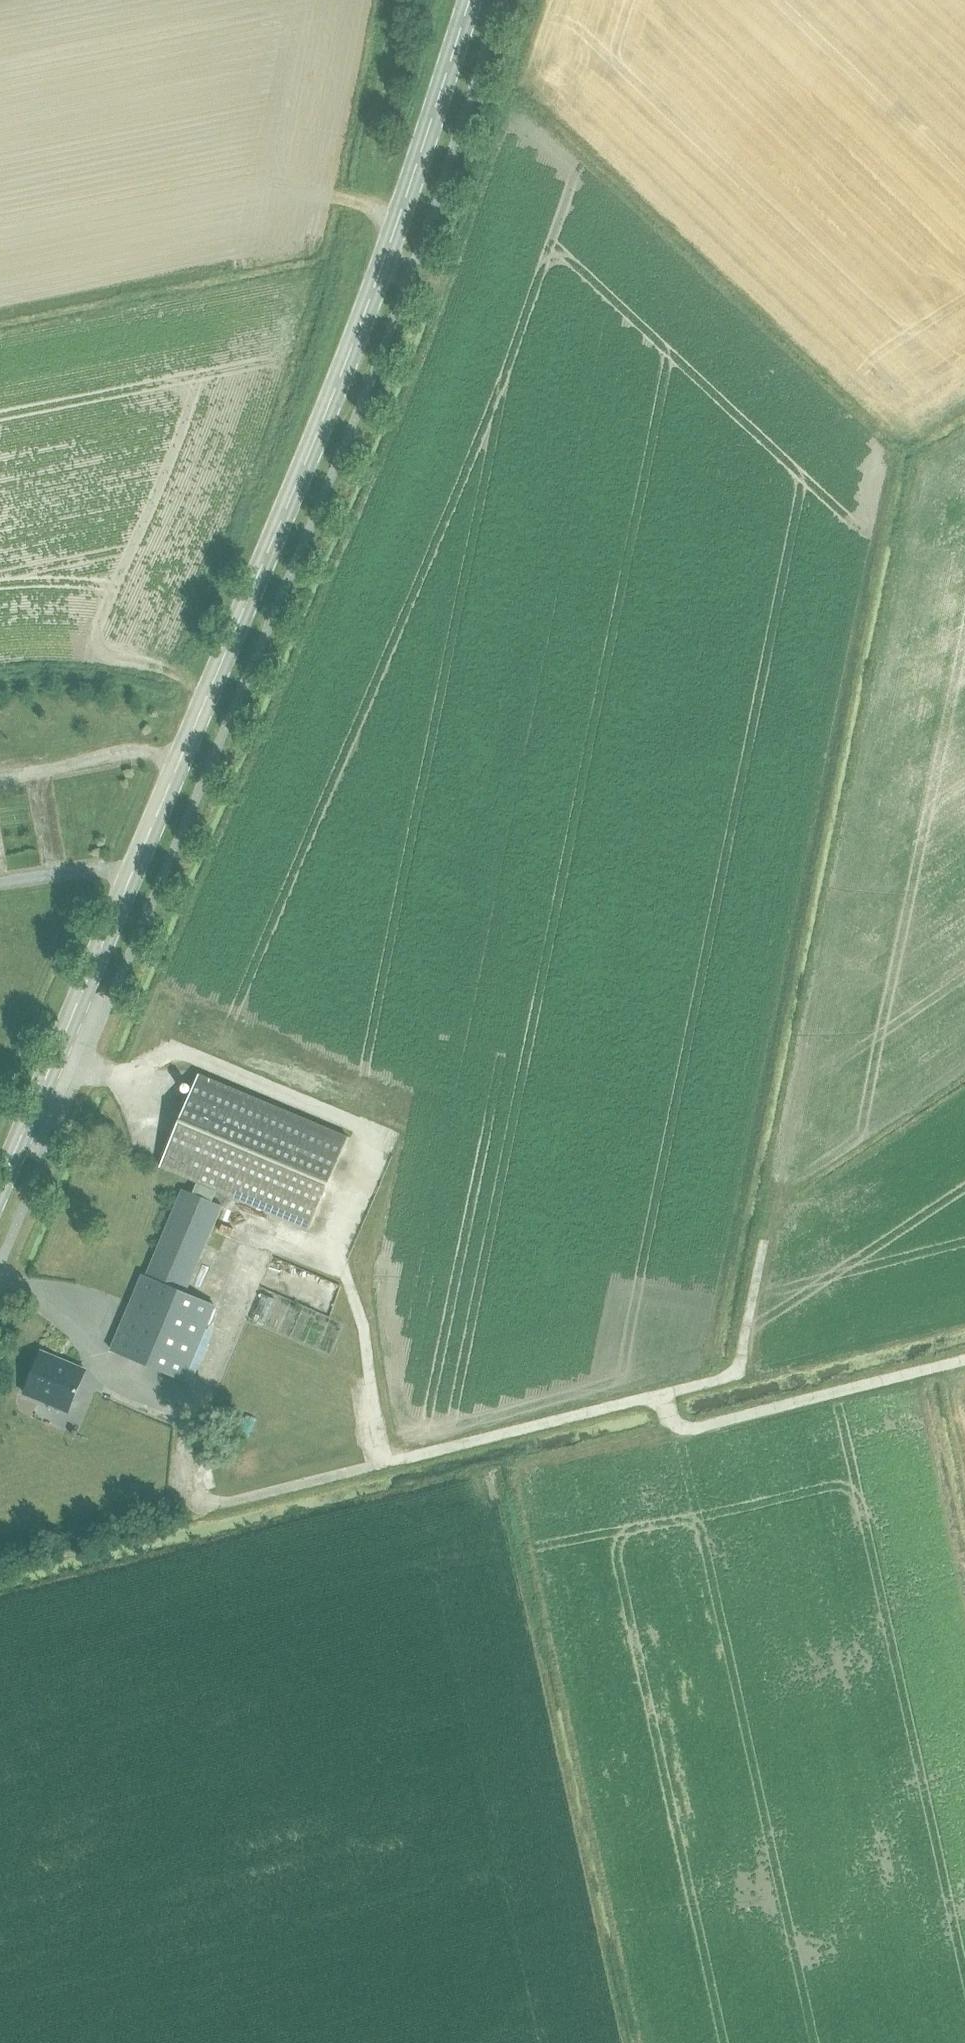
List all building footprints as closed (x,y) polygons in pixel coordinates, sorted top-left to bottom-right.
[(193,1193),(181,1188),(112,1349),(183,1379),(213,1307),(181,1294),(219,1204),(212,1202),(217,1190),(310,1229),(349,1137),(199,1074),(160,1167),(198,1182),(193,1193)] [(87,1370),(42,1351),(24,1393),(40,1399),(44,1390),(73,1402),(81,1385),(87,1370)]
